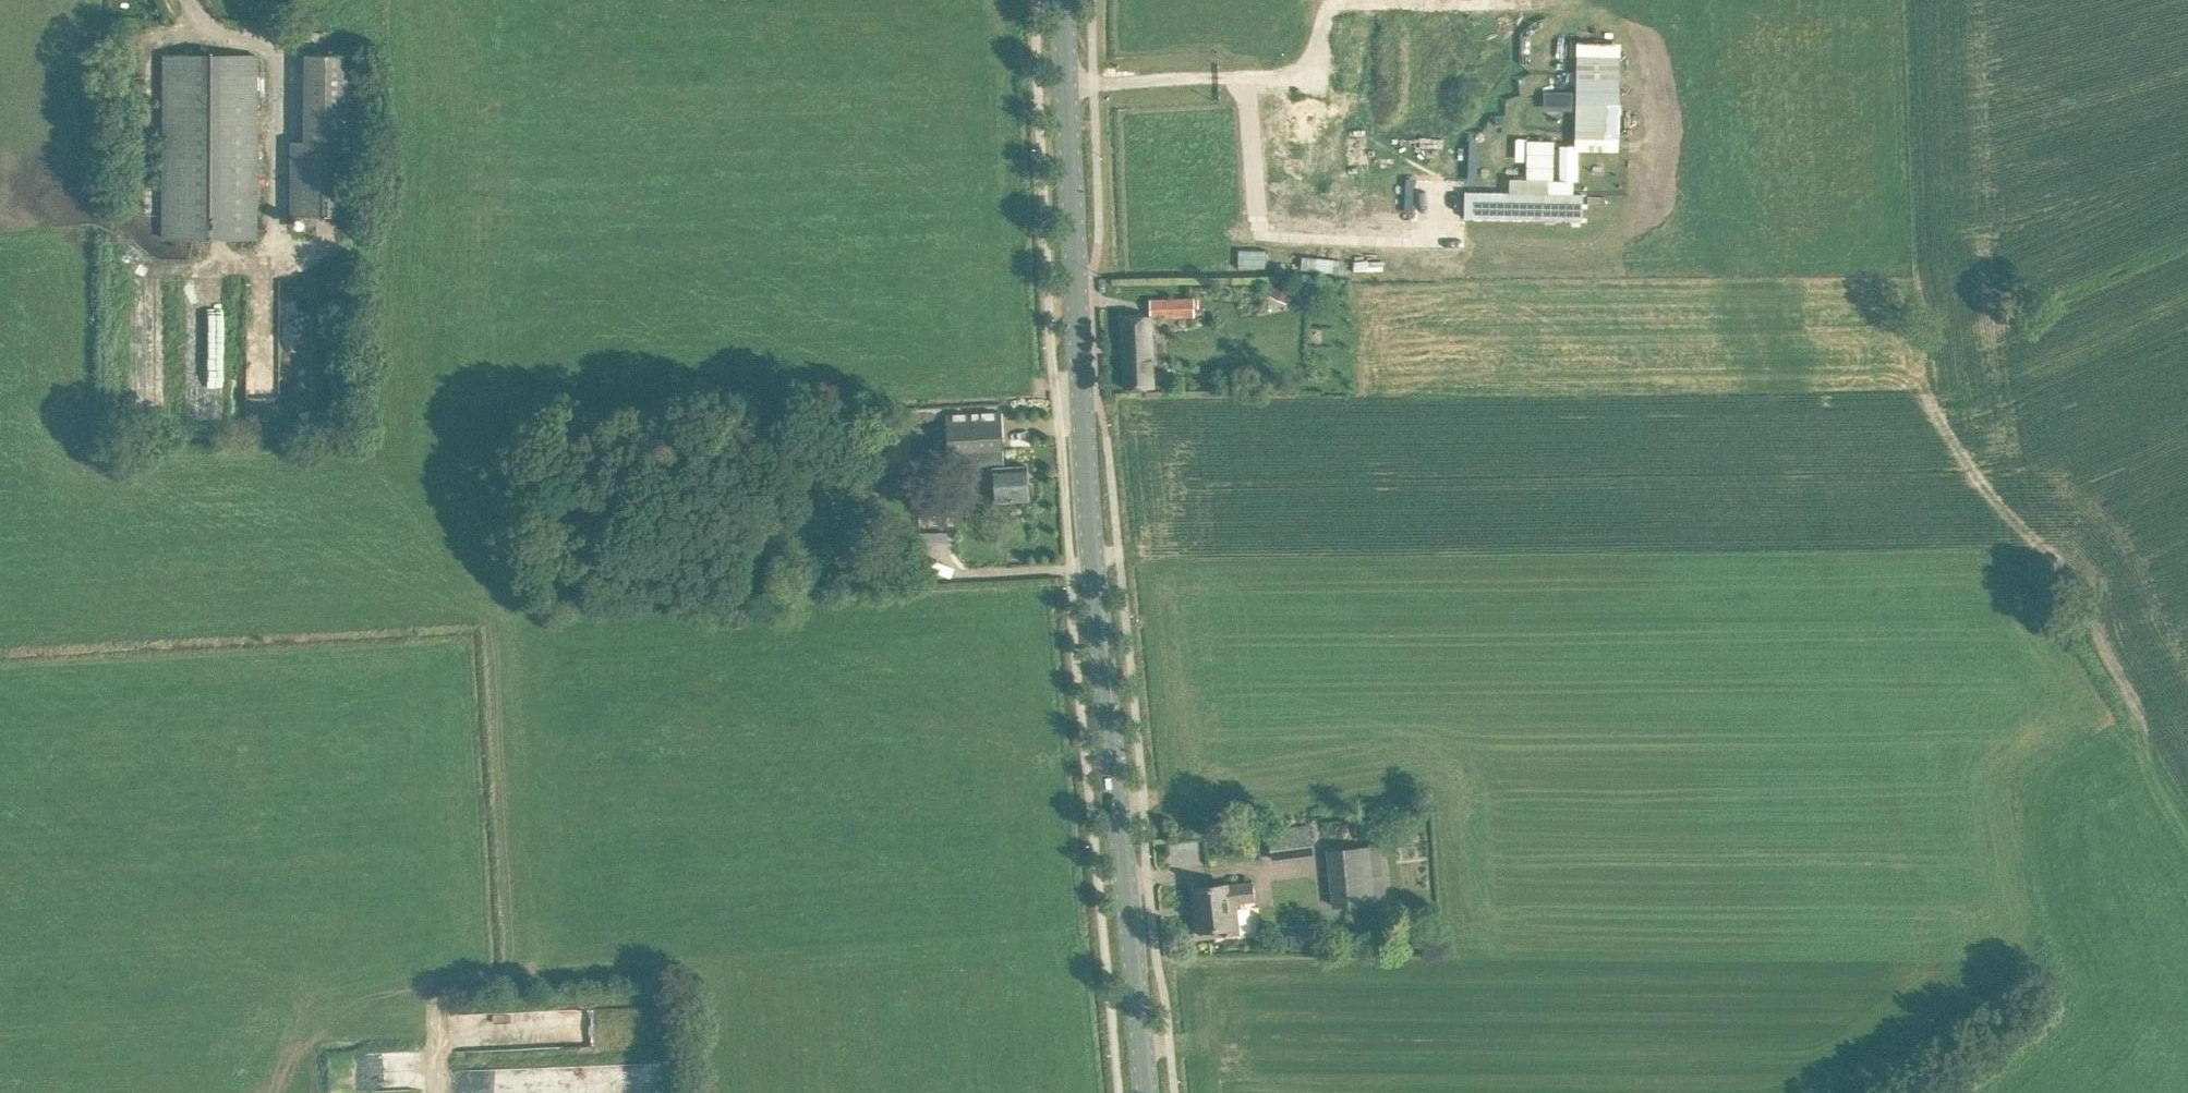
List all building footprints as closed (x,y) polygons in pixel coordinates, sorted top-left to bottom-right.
[(288,215),(357,215),(357,54),(302,54),(302,141),(288,141),(288,215)] [(163,238),(256,238),(257,55),(163,55),(163,238)] [(1393,95),(1392,134),(1437,135),(1438,96),(1393,95)] [(1527,141),(1526,179),(1526,194),(1508,194),(1466,193),(1466,218),(1581,219),(1581,194),(1572,193),(1572,181),(1552,181),(1553,141),(1527,141)] [(1269,295),(1287,302),(1293,289),(1275,281),(1269,295)] [(1195,316),(1195,297),(1171,298),(1172,318),(1195,316)] [(1122,317),(1126,388),(1158,386),(1154,315),(1122,317)] [(996,500),(998,500),(1000,502),(1008,502),(1009,500),(1029,499),(1029,495),(1033,492),(1033,485),(1028,483),(1028,465),(1005,466),(1001,412),(947,415),(950,470),(995,467),(996,500)] [(1269,829),(1273,858),(1315,853),(1311,824),(1269,829)] [(1178,863),(1206,859),(1203,836),(1175,840),(1178,863)] [(1328,849),(1334,906),(1387,901),(1381,843),(1328,849)] [(1256,881),(1196,888),(1200,930),(1202,930),(1203,936),(1241,932),(1238,902),(1257,900),(1256,881)]
